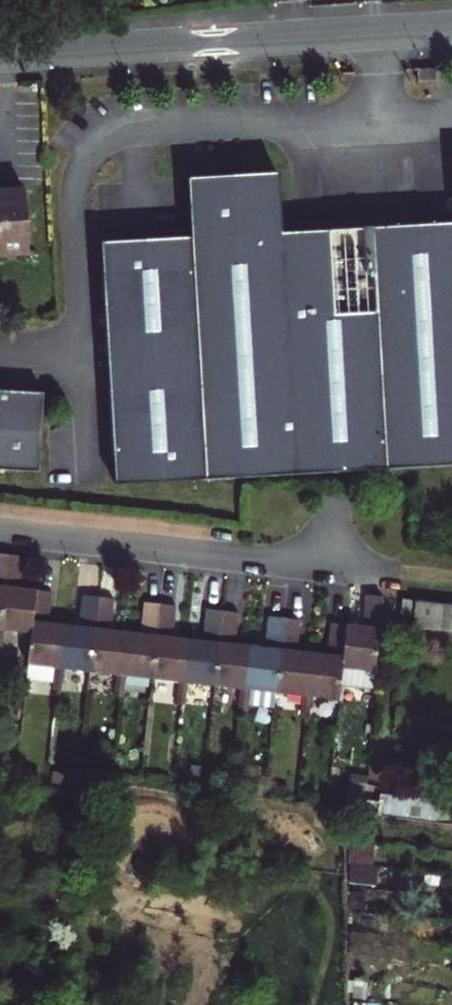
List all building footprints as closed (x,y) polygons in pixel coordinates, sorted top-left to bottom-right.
[(436,68),(417,69),(417,82),(436,82),(436,68)] [(100,243),(114,485),(385,469),(371,228),(281,233),(281,223),(278,173),(187,178),(190,237),(100,243)] [(28,254),(24,191),(0,192),(0,256),(28,254)] [(370,218),(371,228),(451,223),(451,213),(446,213),(370,218)] [(370,218),(281,223),(281,233),(371,228),(370,218)] [(371,228),(385,469),(451,466),(451,223),(371,228)] [(38,473),(42,394),(0,391),(0,471),(38,473)] [(23,556),(7,555),(0,619),(0,629),(3,630),(30,633),(35,590),(19,588),(23,556)] [(47,624),(51,592),(35,590),(30,633),(25,680),(53,683),(53,678),(61,679),(62,669),(58,668),(63,625),(47,624)] [(62,669),(89,672),(98,597),(82,595),(78,627),(63,625),(58,668),(62,669)] [(346,625),(339,684),(372,688),(382,597),(366,595),(363,627),(346,625)] [(109,631),(113,599),(98,597),(89,672),(116,675),(120,675),(125,632),(109,631)] [(400,614),(410,616),(412,601),(402,600),(400,614)] [(411,628),(451,632),(451,605),(414,601),(411,628)] [(144,602),(140,634),(125,632),(120,675),(124,676),(151,679),(159,604),(144,602)] [(187,639),(171,638),(175,606),(159,604),(151,679),(178,682),(182,682),(187,639)] [(186,683),(213,686),(222,611),(206,609),(203,641),(187,639),(182,682),(186,683)] [(234,645),(237,613),(222,611),(213,686),(240,689),(244,689),(249,647),(234,645)] [(247,700),(246,705),(273,708),(275,693),(284,618),(268,616),(264,648),(249,647),(244,689),(248,690),(247,700)] [(311,654),(295,652),(299,620),(284,618),(275,693),(302,696),(306,696),(311,654)] [(306,696),(310,697),(337,700),(339,684),(346,625),(330,624),(327,655),(311,654),(306,696)] [(124,676),(120,675),(116,675),(115,685),(123,686),(124,676)] [(52,689),(59,690),(61,679),(53,678),(53,683),(52,689)] [(182,682),(178,682),(177,692),(185,693),(186,683),(182,682)] [(123,686),(115,685),(114,696),(121,697),(123,686)] [(244,689),(240,689),(239,699),(247,700),(248,690),(244,689)] [(177,692),(176,703),(180,703),(183,704),(185,693),(177,692)] [(306,696),(302,696),(301,706),(309,707),(310,697),(306,696)] [(239,699),(238,710),(242,710),(246,711),(246,705),(247,700),(239,699)] [(301,706),(300,717),(304,717),(307,718),(309,707),(301,706)] [(348,782),(366,785),(367,777),(350,774),(348,782)] [(344,810),(373,814),(377,815),(451,825),(451,800),(429,800),(380,795),(379,802),(346,797),(344,810)] [(344,810),(345,820),(372,824),(373,814),(344,810)] [(345,841),(345,864),(372,867),(374,844),(345,841)] [(407,856),(417,857),(418,848),(408,847),(407,856)] [(372,867),(349,865),(347,883),(375,885),(377,868),(372,867)] [(348,954),(381,958),(382,948),(373,947),(375,935),(350,932),(348,954)] [(373,947),(382,948),(383,936),(375,935),(373,947)]
